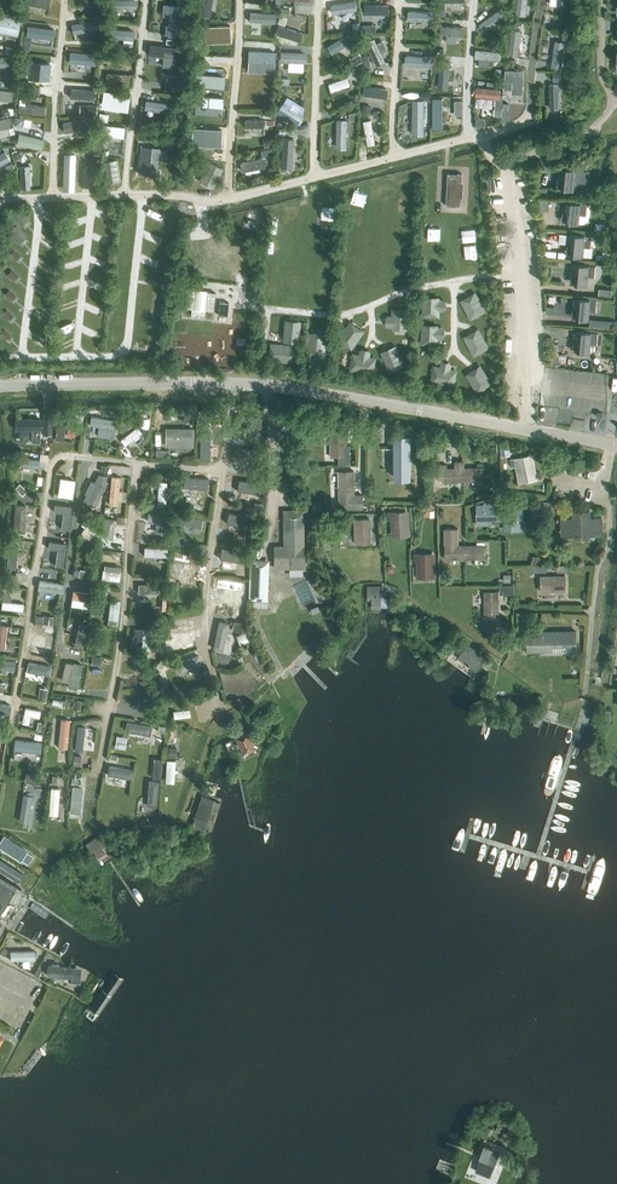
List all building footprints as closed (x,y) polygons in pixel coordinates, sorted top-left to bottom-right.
[(113,16),(138,16),(138,0),(113,0),(113,16)] [(200,12),(214,15),(217,0),(202,0),(200,12)] [(357,0),(342,0),(332,2),(334,12),(359,8),(357,0)] [(517,11),(526,13),(529,0),(519,0),(517,11)] [(390,14),(391,3),(366,2),(366,13),(390,14)] [(481,21),(487,29),(507,15),(502,7),(481,21)] [(17,36),(20,18),(0,15),(0,32),(17,36)] [(279,22),(276,35),(302,40),(304,27),(279,22)] [(442,23),(442,32),(465,33),(465,23),(442,23)] [(230,35),(230,24),(201,25),(201,37),(230,35)] [(261,49),(267,28),(252,24),(246,45),(261,49)] [(115,26),(115,37),(122,37),(122,45),(134,45),(135,27),(115,26)] [(351,50),(347,43),(354,39),(351,33),(331,42),(335,50),(339,48),(342,54),(351,50)] [(69,59),(96,63),(98,51),(71,47),(69,59)] [(281,61),(307,60),(307,49),(281,50),(281,61)] [(0,54),(0,64),(15,63),(14,54),(0,54)] [(166,55),(165,66),(176,67),(177,56),(166,55)] [(359,55),(353,59),(356,64),(362,61),(359,55)] [(260,61),(260,72),(269,72),(269,62),(260,61)] [(30,62),(28,77),(47,79),(49,64),(30,62)] [(108,71),(108,80),(131,79),(130,70),(108,71)] [(506,70),(506,80),(513,80),(512,92),(522,93),(523,71),(506,70)] [(331,88),(351,85),(349,75),(329,79),(331,88)] [(365,84),(363,93),(388,97),(389,87),(365,84)] [(15,87),(0,86),(0,96),(14,98),(15,87)] [(97,96),(96,86),(71,87),(72,98),(97,96)] [(286,94),(280,110),(298,117),(304,102),(286,94)] [(502,94),(500,94),(500,99),(495,98),(494,116),(501,116),(502,109),(501,109),(502,94)] [(146,96),(145,106),(170,109),(172,99),(146,96)] [(21,111),(46,112),(46,102),(22,101),(21,111)] [(88,105),(88,113),(96,113),(97,106),(88,105)] [(101,112),(99,119),(107,121),(109,113),(101,112)] [(68,124),(71,132),(91,123),(87,115),(68,124)] [(266,133),(265,116),(245,117),(246,133),(266,133)] [(338,116),(337,145),(348,146),(349,117),(338,116)] [(374,117),(365,118),(367,143),(375,143),(374,117)] [(476,117),(476,125),(485,126),(486,120),(485,119),(485,117),(480,117),(476,117)] [(127,125),(101,122),(99,137),(126,139),(127,125)] [(223,142),(224,130),(195,128),(194,140),(223,142)] [(20,131),(18,143),(43,147),(45,136),(20,131)] [(161,136),(161,143),(171,144),(172,136),(161,136)] [(141,145),(138,173),(156,175),(159,147),(141,145)] [(0,152),(0,164),(11,160),(7,149),(0,152)] [(65,150),(64,187),(76,187),(77,150),(65,150)] [(11,163),(5,166),(8,172),(14,169),(11,163)] [(564,167),(559,167),(558,178),(563,178),(561,188),(574,190),(576,169),(580,170),(580,169),(564,167)] [(448,172),(446,205),(461,205),(462,173),(448,172)] [(541,210),(549,210),(548,199),(540,200),(541,210)] [(569,201),(564,201),(562,212),(567,212),(566,222),(579,223),(580,214),(586,215),(587,204),(588,204),(588,203),(569,201)] [(21,225),(29,218),(19,206),(11,214),(21,225)] [(251,231),(223,223),(219,233),(247,242),(251,231)] [(18,242),(26,235),(16,224),(8,231),(18,242)] [(566,244),(567,234),(560,233),(559,243),(566,244)] [(573,234),(568,233),(567,244),(572,245),(571,255),(583,256),(584,247),(590,247),(592,236),(573,234)] [(202,247),(191,246),(188,275),(199,276),(202,247)] [(15,260),(20,254),(14,249),(9,254),(15,260)] [(577,263),(572,263),(571,274),(576,274),(575,284),(587,285),(588,276),(594,277),(596,266),(596,265),(577,263)] [(13,280),(18,275),(11,269),(6,274),(13,280)] [(183,285),(184,275),(177,274),(176,284),(183,285)] [(10,300),(15,295),(9,289),(4,294),(10,300)] [(191,316),(204,318),(205,309),(214,310),(216,292),(186,289),(184,307),(192,308),(191,316)] [(579,298),(573,297),(572,308),(577,309),(576,318),(589,320),(590,310),(596,311),(597,300),(598,300),(598,299),(579,297),(579,298)] [(227,315),(229,302),(220,301),(218,314),(227,315)] [(8,320),(13,314),(7,309),(2,314),(8,320)] [(189,320),(173,318),(172,331),(188,333),(189,320)] [(11,335),(4,328),(0,333),(0,335),(6,340),(11,335)] [(579,331),(574,330),(573,341),(578,342),(577,351),(590,353),(591,343),(597,344),(598,333),(599,333),(599,332),(579,330),(579,331)] [(327,333),(309,331),(308,354),(326,355),(327,333)] [(137,340),(135,352),(147,354),(149,342),(137,340)] [(559,364),(560,355),(552,355),(552,364),(559,364)] [(185,420),(194,420),(195,409),(185,409),(185,420)] [(100,425),(98,434),(108,436),(110,427),(117,428),(119,417),(93,413),(91,424),(100,425)] [(301,424),(301,413),(287,413),(287,424),(301,424)] [(44,415),(43,434),(51,434),(52,415),(44,415)] [(15,418),(15,429),(31,429),(31,441),(39,441),(40,418),(15,418)] [(59,418),(55,437),(64,439),(68,420),(59,418)] [(255,457),(256,419),(245,419),(244,456),(255,457)] [(128,420),(118,427),(122,432),(131,424),(128,420)] [(139,425),(121,436),(126,444),(144,433),(139,425)] [(166,427),(166,441),(193,441),(193,428),(180,428),(166,427)] [(346,431),(331,431),(332,457),(339,457),(339,464),(351,464),(351,445),(346,445),(346,431)] [(410,441),(410,435),(409,435),(409,437),(397,437),(397,435),(396,435),(396,477),(397,477),(397,476),(409,476),(409,477),(410,477),(410,460),(411,460),(411,441),(410,441)] [(18,465),(40,465),(40,456),(19,455),(18,465)] [(529,456),(513,459),(514,465),(516,465),(519,464),(521,476),(533,474),(529,456)] [(464,480),(464,468),(464,460),(455,461),(455,468),(447,468),(447,464),(438,465),(438,478),(444,478),(444,481),(464,480)] [(464,468),(464,480),(484,480),(483,467),(464,468)] [(355,494),(354,470),(340,471),(340,509),(363,509),(363,494),(355,494)] [(98,473),(94,481),(105,486),(107,474),(98,473)] [(112,473),(111,503),(119,504),(120,474),(112,473)] [(250,495),(260,496),(263,477),(243,474),(242,484),(252,485),(250,495)] [(60,475),(59,495),(75,496),(76,477),(60,475)] [(119,502),(126,503),(129,476),(123,475),(119,502)] [(199,504),(211,481),(200,476),(188,498),(199,504)] [(168,506),(168,479),(159,479),(159,506),(168,506)] [(27,489),(19,483),(16,488),(23,494),(27,489)] [(313,509),(321,509),(320,501),(312,501),(313,509)] [(16,528),(26,529),(27,502),(17,502),(16,528)] [(476,518),(483,518),(483,519),(503,519),(503,507),(497,507),(497,502),(484,502),(484,504),(476,504),(476,518)] [(194,507),(199,512),(203,508),(197,503),(194,507)] [(55,504),(54,511),(63,512),(62,528),(68,529),(71,506),(55,504)] [(504,519),(504,527),(519,527),(519,519),(523,519),(523,507),(503,507),(503,519),(504,519)] [(282,511),(282,546),(274,547),(274,566),(305,566),(305,510),(282,511)] [(113,511),(109,538),(124,540),(128,513),(113,511)] [(149,527),(170,519),(167,511),(145,519),(149,527)] [(247,527),(250,518),(230,511),(227,520),(247,527)] [(406,511),(389,512),(389,519),(391,519),(394,519),(395,530),(407,530),(406,511)] [(562,535),(582,535),(582,531),(582,518),(582,511),(573,512),(573,518),(562,519),(562,535)] [(582,531),(582,535),(602,534),(602,518),(590,518),(590,511),(582,511),(582,518),(582,531)] [(182,521),(203,526),(205,516),(184,512),(182,521)] [(101,535),(105,528),(85,517),(81,525),(101,535)] [(371,544),(370,519),(356,519),(356,543),(371,544)] [(458,528),(445,528),(445,546),(445,558),(465,558),(465,546),(458,546),(458,528)] [(173,535),(172,542),(179,544),(181,537),(173,535)] [(50,541),(49,548),(58,549),(56,565),(62,566),(66,543),(50,541)] [(27,544),(10,543),(9,565),(26,565),(27,544)] [(145,545),(145,555),(168,556),(169,546),(145,545)] [(465,546),(465,558),(485,558),(485,545),(477,545),(465,546)] [(218,562),(245,562),(245,552),(218,552),(218,562)] [(432,554),(415,554),(415,560),(417,560),(420,560),(420,572),(432,572),(432,554)] [(269,559),(252,559),(251,594),(268,595),(269,559)] [(171,561),(170,573),(199,573),(199,562),(171,561)] [(91,579),(92,571),(75,568),(74,576),(91,579)] [(541,591),(553,591),(553,576),(540,576),(541,591)] [(553,576),(553,591),(566,591),(565,576),(553,576)] [(40,579),(39,589),(65,589),(65,579),(40,579)] [(140,581),(140,591),(164,591),(164,582),(140,581)] [(226,605),(236,587),(229,583),(219,601),(226,605)] [(2,600),(9,601),(11,585),(4,584),(2,600)] [(371,589),(371,586),(368,586),(368,599),(372,599),(372,606),(381,606),(381,596),(385,596),(385,589),(371,589)] [(94,605),(95,589),(74,588),(73,604),(94,605)] [(486,631),(498,630),(498,591),(485,591),(486,631)] [(112,597),(109,622),(118,623),(122,598),(112,597)] [(235,615),(238,615),(245,617),(248,606),(237,603),(235,615)] [(528,626),(529,613),(519,613),(519,626),(528,626)] [(54,616),(44,615),(43,623),(53,624),(54,616)] [(163,632),(200,630),(200,619),(163,621),(163,632)] [(237,621),(235,621),(233,629),(242,631),(244,623),(237,621)] [(8,643),(8,622),(0,622),(0,644),(8,643)] [(152,648),(152,626),(144,625),(143,647),(152,648)] [(252,638),(249,631),(238,636),(241,643),(252,638)] [(566,639),(576,639),(576,631),(542,631),(542,636),(527,636),(527,651),(553,651),(553,646),(566,646),(566,639)] [(459,657),(477,670),(486,658),(468,644),(459,657)] [(43,655),(44,646),(37,645),(35,654),(43,655)] [(189,666),(203,660),(199,653),(186,659),(189,666)] [(15,669),(15,657),(0,657),(0,669),(15,669)] [(28,668),(51,673),(53,663),(30,659),(28,668)] [(41,717),(42,709),(27,706),(25,714),(41,717)] [(191,707),(174,708),(175,717),(192,716),(191,707)] [(70,746),(71,717),(61,717),(60,746),(70,746)] [(129,719),(127,728),(152,733),(153,723),(129,719)] [(84,750),(88,725),(79,724),(75,749),(84,750)] [(254,748),(247,732),(252,730),(251,726),(232,735),(234,738),(236,737),(243,753),(254,748)] [(118,734),(116,745),(126,747),(128,735),(118,734)] [(42,751),(44,741),(16,737),(15,748),(42,751)] [(167,757),(166,781),(176,781),(177,757),(167,757)] [(109,774),(135,776),(135,766),(109,764),(109,774)] [(26,772),(25,780),(35,781),(36,774),(26,772)] [(150,778),(149,804),(159,804),(160,778),(150,778)] [(60,813),(61,785),(51,785),(51,813),(60,813)] [(202,795),(192,825),(204,829),(214,799),(202,795)] [(26,821),(35,822),(35,799),(26,799),(26,821)] [(34,853),(3,835),(0,839),(0,844),(29,861),(34,853)] [(105,851),(101,844),(104,843),(99,837),(93,841),(87,845),(91,851),(93,850),(97,856),(105,851)] [(7,865),(3,872),(17,881),(21,874),(7,865)] [(0,878),(0,914),(6,918),(22,892),(0,878)] [(34,951),(10,951),(10,961),(35,960),(34,951)] [(71,970),(43,969),(43,979),(71,980),(71,970)] [(487,1177),(492,1166),(497,1153),(491,1150),(493,1146),(485,1142),(479,1157),(483,1158),(477,1173),(487,1177)]
